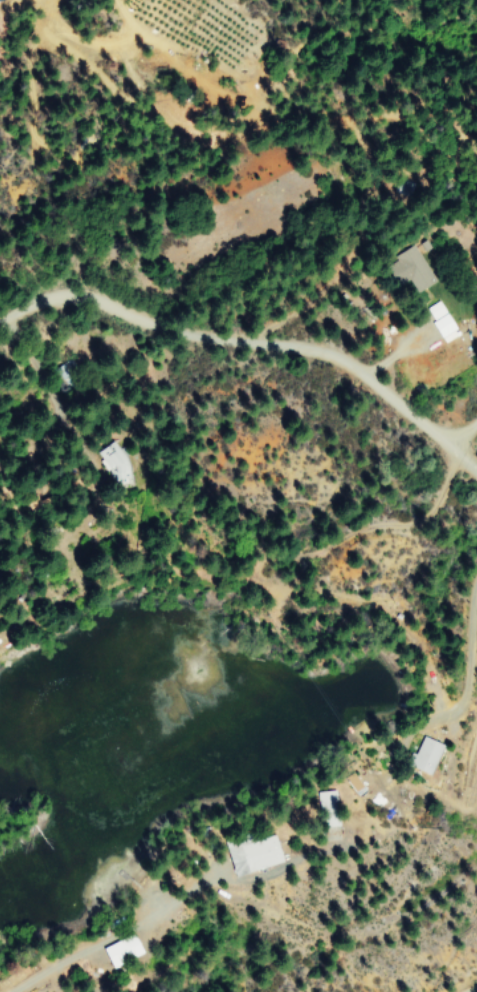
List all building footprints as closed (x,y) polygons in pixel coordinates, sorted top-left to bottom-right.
[(414,293),(433,281),(411,244),(391,256),(393,261),(382,267),(394,286),(406,279),(414,293)] [(439,337),(453,329),(436,300),(422,309),(439,337)] [(92,452),(115,484),(131,473),(108,441),(92,452)] [(441,746),(420,736),(412,754),(408,752),(403,764),(428,775),(441,746)] [(354,794),(363,788),(351,771),(342,777),(354,794)] [(338,825),(334,789),(315,791),(319,827),(338,825)] [(222,845),(231,876),(281,861),(272,831),(222,845)] [(106,967),(139,952),(130,933),(98,948),(106,967)]
